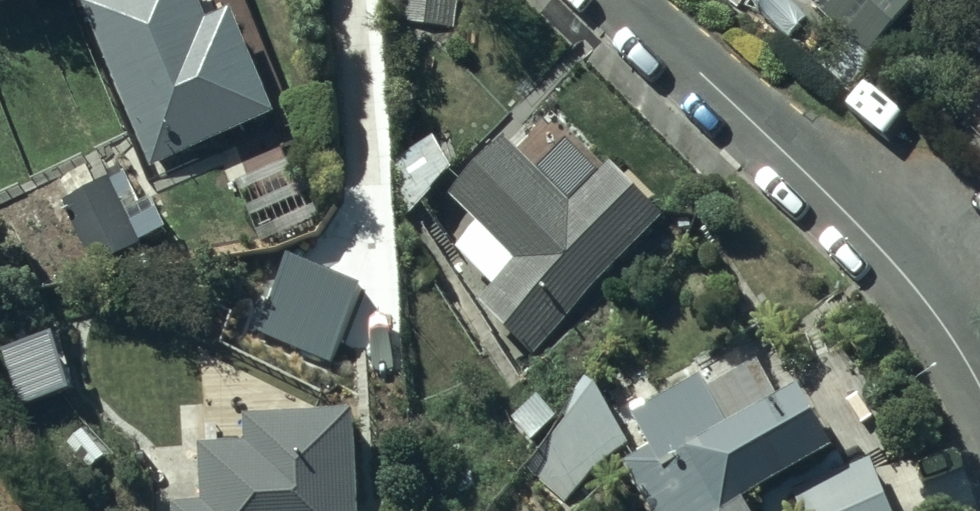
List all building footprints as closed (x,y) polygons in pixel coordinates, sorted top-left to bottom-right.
[(281,117),(223,0),(140,0),(82,29),(156,179),(281,117)] [(455,0),(363,0),(361,16),(453,26),(455,0)] [(861,66),(913,3),(910,0),(811,0),(799,15),(861,66)] [(431,230),(538,336),(656,217),(549,111),(431,230)] [(96,178),(50,205),(86,264),(131,237),(96,178)] [(333,340),(355,288),(299,264),(277,316),(333,340)] [(793,383),(650,460),(678,510),(738,510),(835,459),(793,383)] [(517,469),(559,510),(573,510),(642,443),(586,387),(561,412),(567,418),(517,469)] [(386,413),(183,397),(173,510),(378,510),(386,413)] [(799,510),(875,510),(865,477),(795,498),(799,510)]
